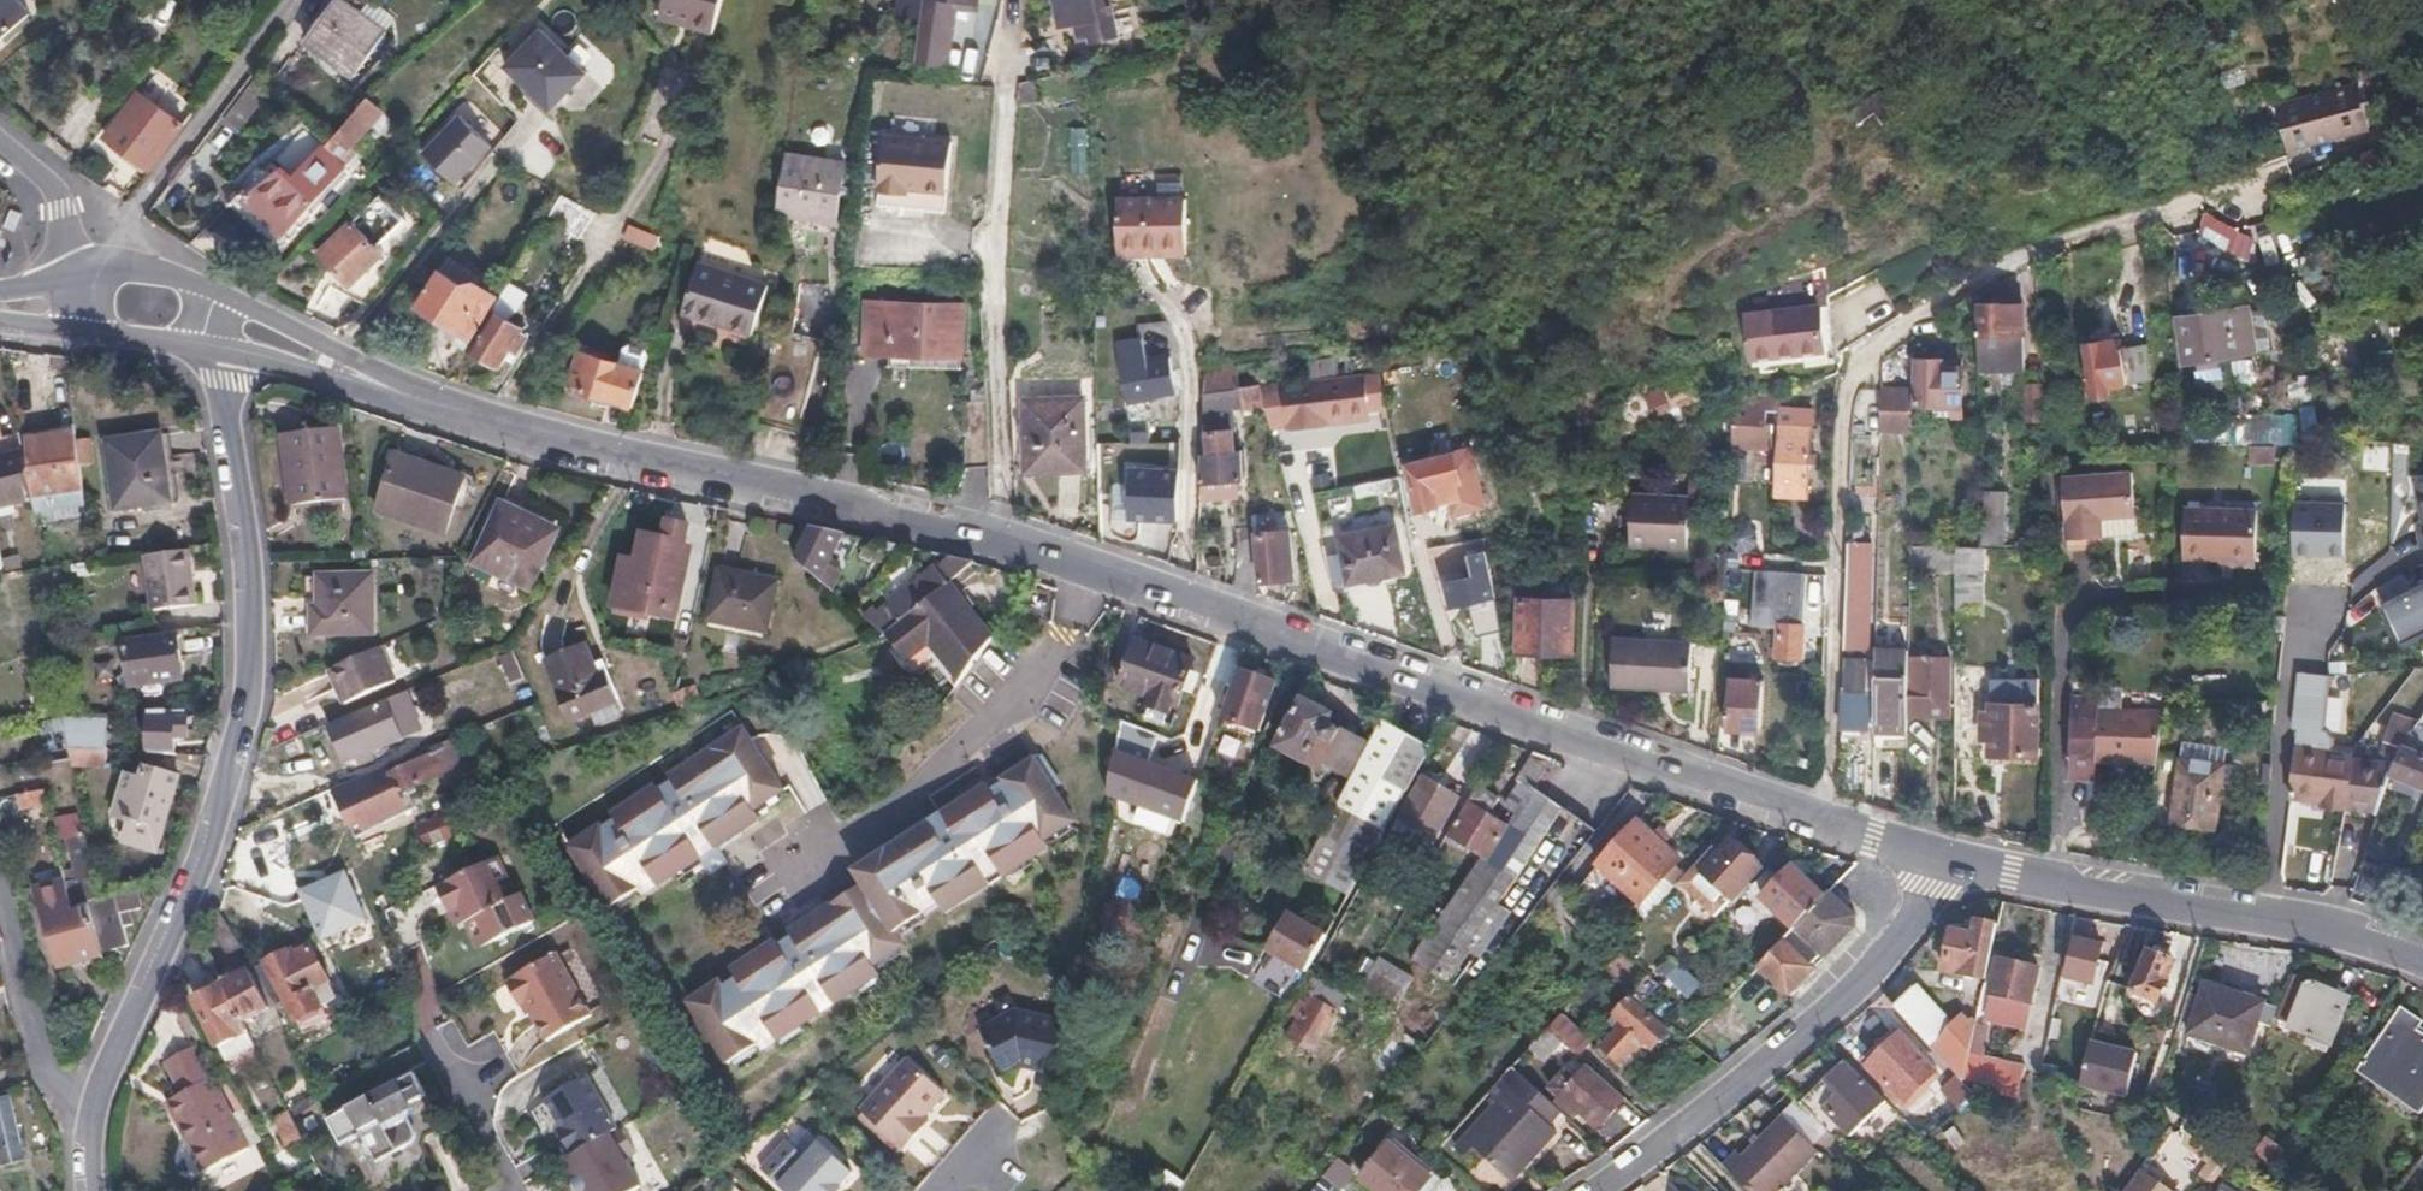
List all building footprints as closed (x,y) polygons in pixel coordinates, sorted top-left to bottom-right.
[(31,11),(21,0),(0,0),(0,39),(31,11)] [(402,0),(368,0),(348,23),(394,63),(429,23),(405,3),(402,0)] [(714,33),(723,0),(663,0),(659,16),(714,33)] [(916,57),(948,62),(954,21),(944,19),(947,0),(922,0),(916,57)] [(944,19),(954,21),(957,0),(947,0),(944,19)] [(1060,23),(1076,20),(1080,34),(1091,32),(1092,38),(1118,33),(1111,5),(1110,0),(1056,0),(1060,23)] [(1111,5),(1118,33),(1134,30),(1129,6),(1114,9),(1113,0),(1110,0),(1111,5)] [(584,58),(547,23),(503,68),(540,104),(584,58)] [(258,76),(223,122),(237,135),(272,89),(258,76)] [(675,120),(684,82),(661,77),(652,115),(675,120)] [(103,137),(148,172),(183,126),(137,90),(103,137)] [(2336,133),(2322,93),(2279,108),(2291,147),(2336,133)] [(377,116),(363,103),(361,106),(325,145),(333,151),(340,144),(347,150),(377,116)] [(490,150),(459,119),(423,155),(454,187),(490,150)] [(1070,165),(1090,166),(1092,128),(1072,127),(1070,165)] [(950,140),(882,133),(875,205),(944,212),(950,140)] [(283,171),(250,196),(266,210),(261,217),(282,235),(341,166),(323,148),(294,180),(283,171)] [(845,162),(785,152),(777,210),(838,219),(845,162)] [(598,207),(563,190),(551,210),(585,231),(598,207)] [(402,219),(376,195),(349,223),(375,247),(402,219)] [(1115,204),(1118,260),(1185,257),(1184,203),(1115,204)] [(2205,212),(2196,238),(2252,257),(2261,231),(2205,212)] [(375,247),(349,223),(319,255),(350,287),(382,254),(375,247)] [(629,224),(624,239),(656,250),(661,235),(629,224)] [(771,275),(702,249),(684,304),(752,330),(771,275)] [(1812,274),(1816,306),(1852,303),(1849,270),(1812,274)] [(472,340),(500,294),(469,275),(464,282),(448,271),(416,305),(472,340)] [(500,294),(472,340),(471,342),(502,361),(508,353),(513,346),(519,349),(528,334),(522,330),(525,325),(521,323),(532,303),(505,287),(500,294)] [(1171,356),(1148,360),(1135,298),(1113,304),(1134,398),(1178,389),(1171,356)] [(867,299),(865,351),(963,355),(965,303),(867,299)] [(1983,335),(1978,335),(1978,373),(2025,373),(2025,302),(1982,302),(1983,335)] [(1816,312),(1853,308),(1852,303),(1816,306),(1816,310),(1745,316),(1750,356),(1822,348),(1816,312)] [(839,317),(783,305),(758,423),(812,436),(839,317)] [(2220,371),(2218,357),(2255,351),(2248,307),(2178,317),(2185,362),(2198,360),(2200,374),(2220,371)] [(444,335),(425,366),(451,376),(467,348),(444,335)] [(2086,343),(2094,397),(2156,389),(2150,352),(2126,355),(2123,337),(2086,343)] [(620,361),(645,369),(650,355),(647,348),(631,343),(624,347),(620,361)] [(508,353),(514,356),(519,349),(513,346),(508,353)] [(581,350),(572,378),(574,379),(584,382),(582,390),(634,405),(645,369),(620,361),(581,350)] [(1943,360),(1918,359),(1918,405),(1954,407),(1954,417),(1962,417),(1962,368),(1943,367),(1943,360)] [(1241,406),(1239,387),(1244,386),(1243,379),(1236,380),(1235,366),(1207,370),(1205,414),(1217,414),(1217,404),(1241,406)] [(1266,404),(1271,423),(1288,421),(1290,429),(1330,425),(1329,418),(1372,413),(1366,370),(1261,384),(1266,404)] [(582,390),(584,382),(574,379),(571,387),(582,390)] [(1239,387),(1241,406),(1241,409),(1266,404),(1261,384),(1244,386),(1239,387)] [(1759,425),(1761,411),(1779,411),(1780,391),(1736,408),(1734,443),(1771,445),(1772,426),(1759,425)] [(1884,435),(1912,436),(1912,394),(1886,394),(1884,435)] [(1029,469),(1088,468),(1085,396),(1027,398),(1029,469)] [(1813,411),(1779,411),(1775,492),(1810,493),(1813,411)] [(1217,434),(1204,435),(1202,480),(1242,478),(1239,450),(1234,451),(1230,417),(1217,419),(1217,434)] [(344,496),(337,425),(301,428),(286,430),(292,501),(344,496)] [(1139,524),(1185,527),(1189,438),(1139,435),(1138,444),(1107,443),(1106,475),(1117,476),(1114,534),(1139,535),(1139,524)] [(167,507),(158,439),(105,446),(114,514),(167,507)] [(20,447),(34,517),(83,512),(76,464),(73,442),(72,440),(20,447)] [(73,442),(76,464),(91,461),(87,441),(73,442)] [(2255,444),(2254,461),(2280,462),(2281,445),(2255,444)] [(30,499),(19,454),(0,458),(0,506),(30,499)] [(1455,454),(1408,465),(1417,509),(1439,504),(1438,500),(1460,496),(1457,481),(1461,480),(1455,454)] [(1755,460),(1759,485),(1776,483),(1771,458),(1755,460)] [(445,541),(464,484),(395,461),(376,519),(445,541)] [(2107,519),(2140,518),(2140,474),(2069,475),(2070,537),(2107,537),(2107,519)] [(2422,546),(2422,476),(2397,478),(2402,548),(2422,546)] [(1691,498),(1634,496),(1632,547),(1689,549),(1691,498)] [(2345,506),(2294,505),(2293,556),(2344,557),(2345,506)] [(2257,510),(2185,508),(2184,558),(2257,562),(2257,510)] [(531,594),(555,536),(517,521),(517,517),(498,511),(473,569),(531,594)] [(621,595),(632,596),(653,601),(652,611),(680,616),(687,579),(679,578),(689,522),(672,518),(668,538),(645,534),(637,573),(625,571),(621,595)] [(817,578),(836,531),(809,525),(796,560),(817,578)] [(1350,582),(1405,569),(1395,525),(1340,537),(1350,582)] [(1290,530),(1258,532),(1263,581),(1295,580),(1290,530)] [(1980,608),(1980,548),(1954,547),(1954,607),(1980,608)] [(198,606),(191,552),(143,558),(151,613),(198,606)] [(1453,604),(1497,596),(1487,552),(1470,556),(1474,576),(1449,581),(1453,604)] [(949,583),(974,560),(949,555),(935,567),(949,583)] [(1239,558),(1239,587),(1261,595),(1257,557),(1239,558)] [(763,629),(775,570),(723,560),(711,620),(763,629)] [(886,637),(949,583),(935,567),(879,617),(886,626),(878,633),(884,639),(886,637)] [(1801,659),(1805,572),(1758,569),(1757,607),(1781,608),(1780,658),(1801,659)] [(1870,571),(1849,571),(1848,644),(1870,645),(1870,571)] [(367,636),(369,580),(318,580),(317,606),(309,607),(309,636),(367,636)] [(886,637),(911,663),(924,680),(940,666),(959,688),(964,680),(995,636),(949,583),(886,637)] [(2391,595),(2404,633),(2422,627),(2422,585),(2391,595)] [(1520,652),(1572,654),(1574,599),(1522,597),(1520,652)] [(185,679),(178,636),(125,642),(132,687),(185,679)] [(1610,637),(1609,686),(1689,691),(1691,640),(1610,637)] [(1174,713),(1193,660),(1136,641),(1121,685),(1151,695),(1148,703),(1174,713)] [(598,681),(583,645),(548,659),(572,720),(617,701),(608,678),(598,681)] [(1886,725),(1909,725),(1910,711),(1910,658),(1910,645),(1887,645),(1886,725)] [(391,683),(377,648),(327,669),(341,703),(391,683)] [(1867,657),(1849,656),(1848,685),(1844,685),(1843,725),(1871,726),(1871,686),(1867,686),(1867,657)] [(1943,657),(1910,658),(1910,711),(1926,711),(1927,695),(1943,695),(1943,657)] [(527,685),(517,661),(504,665),(515,691),(527,685)] [(1259,728),(1275,680),(1239,667),(1222,715),(1259,728)] [(2296,728),(2327,731),(2327,676),(2301,674),(2296,728)] [(1765,680),(1733,679),(1731,727),(1764,729),(1765,680)] [(1955,690),(1955,754),(1981,754),(1981,731),(1991,732),(1991,754),(2038,755),(2038,681),(1991,681),(1992,711),(1981,710),(1981,690),(1955,690)] [(1367,744),(1328,724),(1332,715),(1282,689),(1236,799),(1260,810),(1279,762),(1271,758),(1276,747),(1317,767),(1322,767),(1323,765),(1324,761),(1351,775),(1367,744)] [(2099,695),(2073,694),(2072,718),(2164,720),(2165,712),(2099,709),(2099,695)] [(409,744),(396,710),(351,728),(365,761),(409,744)] [(71,768),(110,768),(110,716),(71,717),(71,768)] [(189,737),(188,717),(162,717),(163,743),(178,743),(177,738),(189,737)] [(47,719),(48,759),(70,758),(69,718),(47,719)] [(2164,720),(2072,718),(2070,777),(2096,778),(2097,758),(2158,759),(2164,720)] [(1306,872),(1324,880),(1315,897),(1343,912),(1432,746),(1383,720),(1349,788),(1336,812),(1306,872)] [(785,791),(744,729),(671,777),(674,783),(661,791),(657,786),(613,815),(618,822),(603,830),(600,827),(570,847),(611,909),(640,889),(644,895),(761,820),(755,811),(785,791)] [(2401,731),(2379,729),(2378,746),(2400,748),(2401,731)] [(2327,738),(2322,738),(2299,736),(2293,799),(2323,802),(2323,807),(2346,809),(2347,799),(2382,804),(2401,749),(2400,748),(2378,746),(2376,765),(2328,760),(2329,739),(2327,738)] [(358,834),(387,824),(398,819),(420,811),(414,794),(469,773),(457,742),(340,787),(358,834)] [(2405,746),(2396,769),(2422,780),(2422,752),(2405,746)] [(1107,799),(1196,822),(1209,774),(1120,750),(1107,799)] [(1520,814),(1538,787),(1556,758),(1536,750),(1519,777),(1525,780),(1508,807),(1520,814)] [(1076,821),(1036,760),(1005,779),(1008,783),(994,792),(990,785),(857,871),(865,884),(792,932),(795,938),(781,947),(778,941),(733,971),(740,980),(726,989),(722,982),(690,1002),(731,1065),(761,1045),(765,1051),(881,975),(875,966),(905,946),(897,934),(942,905),(948,914),(992,884),(989,879),(1003,871),(1006,875),(1051,847),(1047,840),(1076,821)] [(2181,760),(2174,824),(2217,829),(2223,765),(2181,760)] [(163,850),(183,772),(152,764),(148,778),(132,773),(122,814),(139,819),(133,841),(163,850)] [(1451,832),(1468,801),(1461,798),(1461,795),(1425,775),(1403,816),(1437,837),(1443,827),(1451,832)] [(1336,812),(1349,788),(1335,782),(1324,806),(1336,812)] [(49,804),(47,792),(19,798),(22,811),(49,804)] [(1473,944),(1524,868),(1563,806),(1541,792),(1450,929),(1473,944)] [(2279,801),(2268,800),(2266,817),(2277,819),(2279,801)] [(1492,855),(1510,825),(1471,804),(1454,833),(1492,855)] [(56,818),(61,840),(85,835),(80,813),(56,818)] [(448,834),(447,828),(452,827),(449,818),(445,819),(444,816),(418,826),(425,843),(448,834)] [(1690,844),(1677,859),(1635,821),(1597,866),(1556,910),(1609,960),(1702,855),(1690,844)] [(127,924),(118,893),(100,900),(87,837),(73,839),(79,876),(67,879),(72,908),(90,902),(104,949),(105,953),(132,943),(127,924)] [(1731,900),(1761,866),(1732,840),(1702,873),(1731,900)] [(1306,872),(1314,856),(1302,849),(1295,865),(1306,872)] [(525,906),(515,883),(506,886),(496,864),(446,887),(458,914),(467,910),(475,928),(485,923),(497,949),(542,930),(531,904),(525,906)] [(2375,895),(2380,867),(2365,865),(2360,892),(2375,895)] [(301,899),(288,872),(285,868),(245,884),(253,903),(278,894),(283,906),(301,899)] [(1796,930),(1825,898),(1794,869),(1765,900),(1796,930)] [(365,905),(351,873),(317,887),(330,920),(365,905)] [(39,887),(61,962),(64,972),(107,959),(105,953),(104,949),(90,902),(72,908),(67,879),(39,887)] [(141,904),(137,887),(118,893),(127,924),(133,922),(129,908),(141,904)] [(1842,944),(1856,928),(1856,919),(1831,894),(1825,898),(1796,930),(1767,959),(1796,988),(1814,971),(1815,973),(1842,944)] [(1310,973),(1331,935),(1292,915),(1255,982),(1281,996),(1296,966),(1310,973)] [(1984,980),(1998,924),(1979,919),(1974,938),(1954,935),(1950,952),(1947,951),(1943,969),(1984,980)] [(1744,963),(1714,935),(1703,947),(1733,975),(1744,963)] [(2091,985),(2102,947),(2077,940),(2067,978),(2091,985)] [(329,983),(310,948),(289,959),(285,952),(257,967),(275,1008),(287,1001),(289,1005),(329,983)] [(2158,998),(2174,959),(2147,948),(2131,989),(2158,998)] [(596,1014),(559,952),(514,977),(516,982),(511,985),(529,1016),(536,1013),(552,1039),(596,1014)] [(1396,1010),(1409,992),(1417,978),(1381,955),(1362,989),(1396,1010)] [(1663,970),(1694,998),(1708,982),(1676,955),(1663,970)] [(1988,995),(1991,996),(1984,1022),(2019,1032),(2036,971),(1998,960),(1988,995)] [(269,1008),(251,972),(227,984),(245,1020),(269,1008)] [(2332,1045),(2350,999),(2295,976),(2282,1007),(2275,1023),(2332,1045)] [(1344,1009),(1351,998),(1318,980),(1297,1016),(1305,1020),(1297,1033),(1307,1038),(1299,1050),(1311,1058),(1318,1044),(1322,1047),(1337,1022),(1348,1029),(1356,1015),(1344,1009)] [(245,1020),(227,984),(199,998),(222,1045),(250,1032),(245,1020)] [(1945,1023),(1909,984),(1888,1002),(1924,1043),(1945,1023)] [(2275,1023),(2282,1007),(2206,984),(2203,995),(2187,990),(2179,1013),(2196,1018),(2192,1030),(2251,1049),(2260,1022),(2274,1027),(2275,1023)] [(1410,1036),(1430,1006),(1409,992),(1396,1010),(1390,1022),(1410,1036)] [(1667,1034),(1630,1000),(1615,1017),(1624,1025),(1603,1049),(1623,1066),(1645,1043),(1653,1050),(1667,1034)] [(2419,1029),(2422,1023),(2422,1018),(2406,1005),(2361,1067),(2412,1105),(2422,1090),(2422,1032),(2419,1029)] [(1054,1080),(1065,1027),(1013,1016),(978,1035),(1001,1077),(1019,1067),(1031,1069),(1031,1076),(1054,1080)] [(1965,1050),(1973,1022),(1957,1017),(1943,1063),(1954,1076),(1957,1079),(1965,1050)] [(1570,1020),(1559,1034),(1580,1052),(1592,1038),(1570,1020)] [(1895,1101),(1925,1073),(1907,1053),(1914,1046),(1896,1028),(1860,1064),(1895,1101)] [(1407,1049),(1395,1038),(1383,1054),(1376,1049),(1370,1057),(1389,1072),(1407,1049)] [(2132,1058),(2087,1044),(2073,1086),(2119,1100),(2132,1058)] [(253,1146),(208,1061),(204,1062),(196,1046),(170,1058),(186,1091),(220,1164),(253,1146)] [(1989,1088),(1996,1059),(1965,1050),(1957,1079),(1959,1080),(1989,1088)] [(1884,1104),(1841,1058),(1799,1101),(1816,1117),(1821,1111),(1848,1139),(1884,1104)] [(926,1120),(948,1095),(910,1062),(862,1111),(906,1151),(930,1123),(926,1120)] [(1510,1084),(1519,1074),(1514,1068),(1504,1078),(1510,1084)] [(1625,1101),(1590,1069),(1563,1100),(1570,1105),(1566,1110),(1576,1119),(1580,1115),(1599,1131),(1625,1101)] [(619,1129),(588,1073),(547,1096),(565,1127),(561,1129),(574,1154),(619,1129)] [(410,1122),(411,1116),(412,1110),(409,1105),(426,1097),(414,1074),(326,1118),(339,1144),(360,1134),(376,1163),(410,1147),(401,1128),(408,1124),(410,1122)] [(1976,1100),(1959,1080),(1957,1079),(1954,1076),(1938,1090),(1957,1115),(1976,1100)] [(1559,1131),(1550,1123),(1561,1111),(1522,1077),(1455,1151),(1493,1185),(1501,1175),(1511,1183),(1559,1131)] [(220,1164),(186,1091),(175,1097),(196,1138),(192,1141),(207,1170),(220,1164)] [(11,1098),(0,1101),(0,1147),(1,1147),(6,1166),(26,1159),(11,1098)] [(302,1135),(288,1106),(274,1113),(289,1141),(302,1135)] [(1619,1146),(1637,1115),(1624,1107),(1605,1138),(1619,1146)] [(1817,1155),(1781,1120),(1742,1160),(1736,1154),(1722,1168),(1745,1190),(1782,1190),(1817,1155)] [(852,1175),(820,1144),(807,1158),(789,1141),(762,1170),(785,1190),(837,1190),(852,1175)] [(1400,1153),(1390,1145),(1363,1179),(1378,1190),(1436,1190),(1446,1178),(1406,1146),(1400,1153)] [(1259,1168),(1244,1159),(1231,1187),(1237,1190),(1248,1190),(1259,1168)] [(1179,1178),(1163,1167),(1157,1177),(1172,1188),(1179,1178)] [(1805,1190),(1826,1190),(1813,1181),(1805,1190)]
